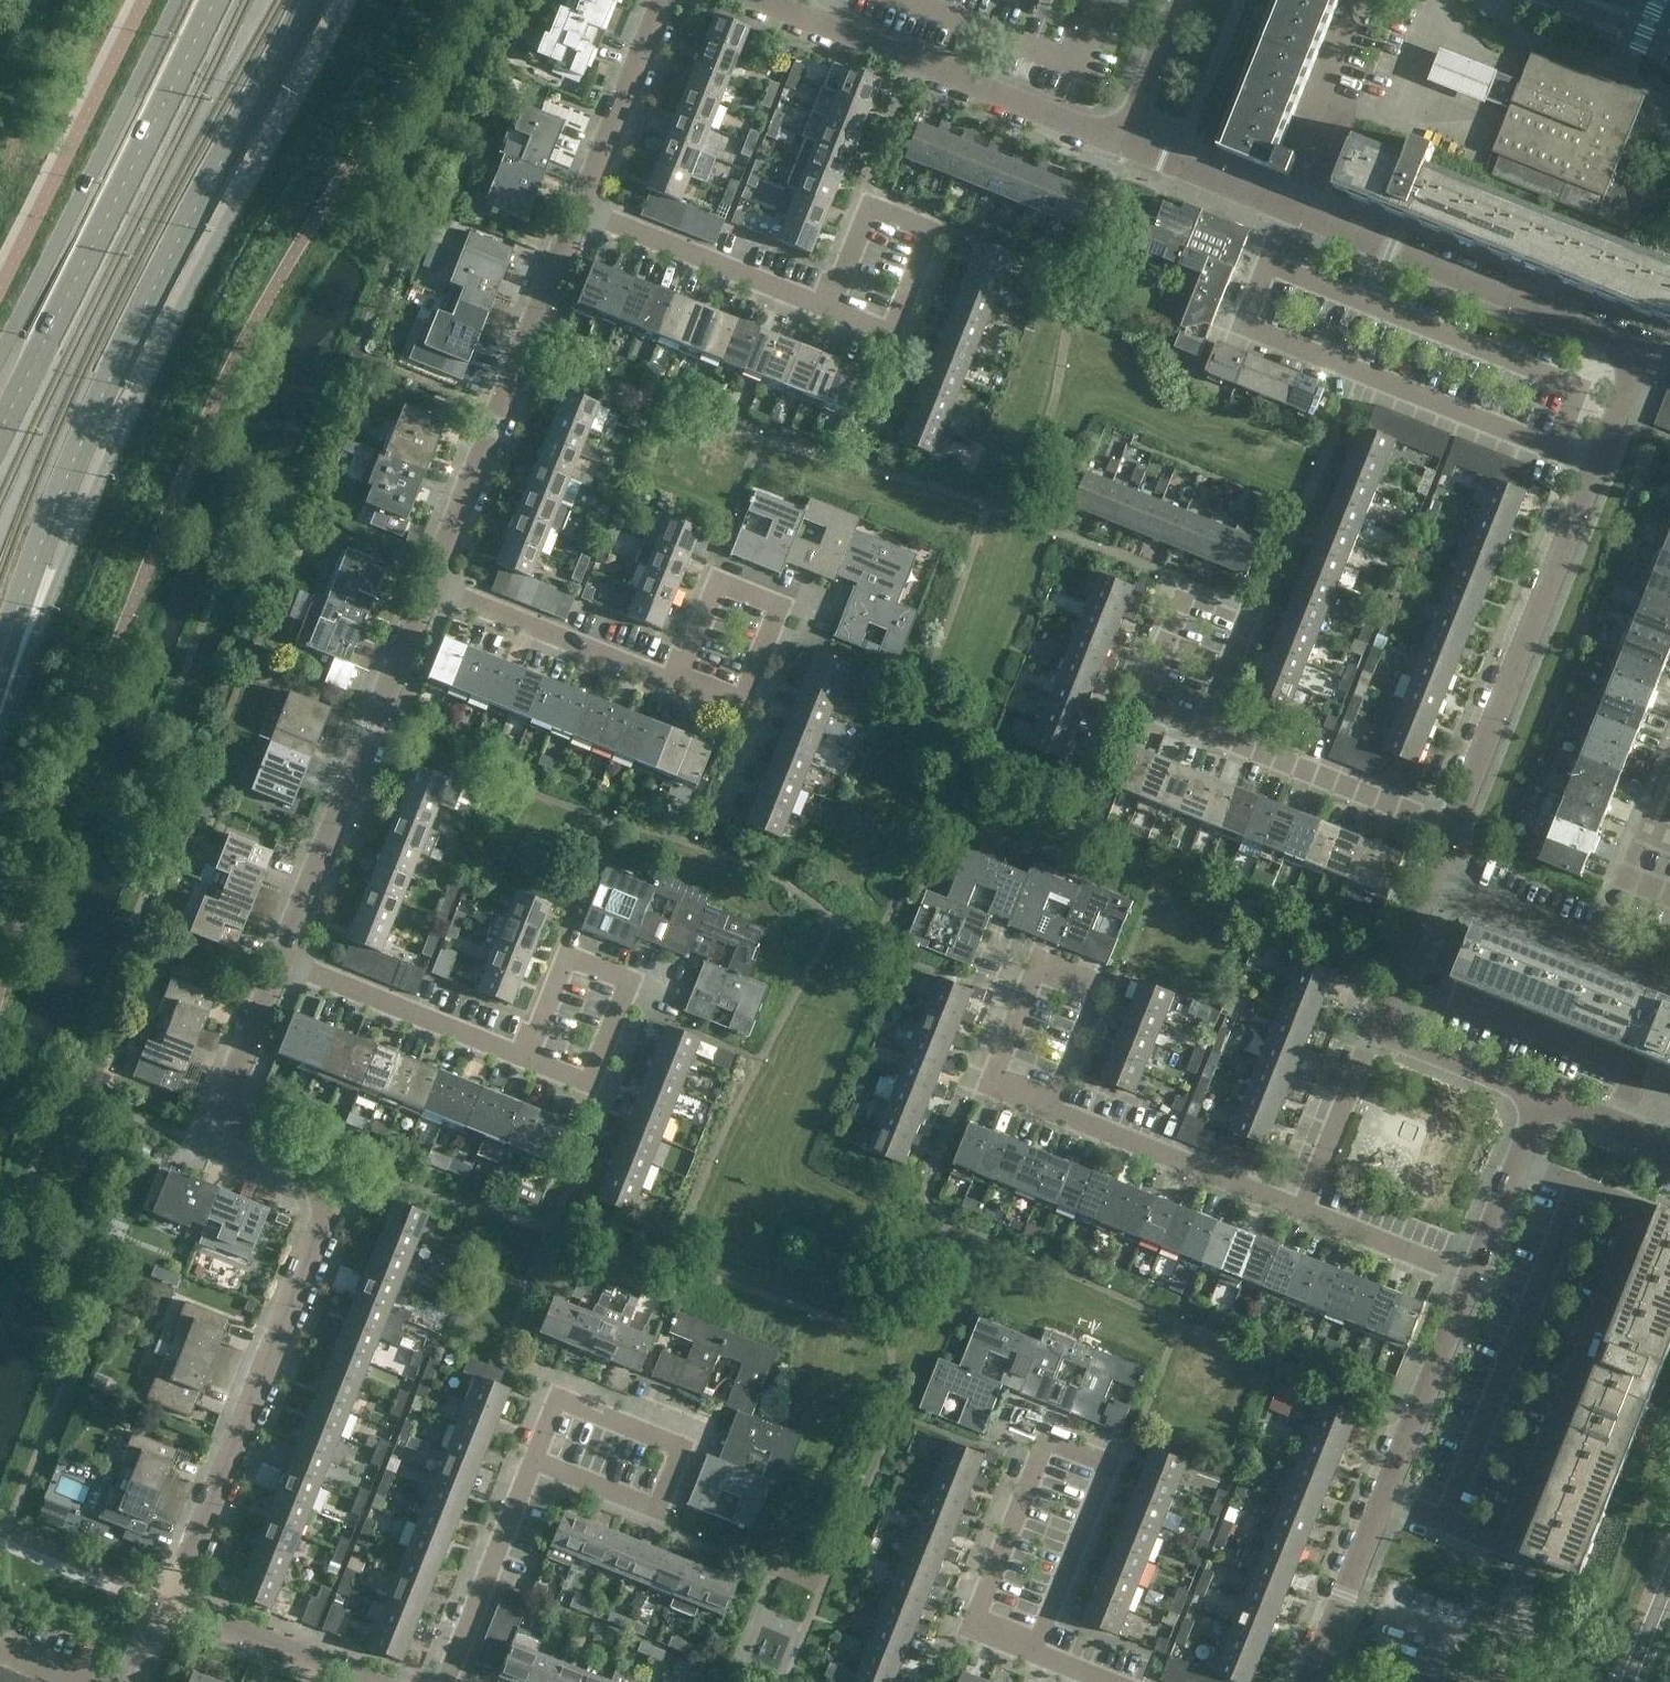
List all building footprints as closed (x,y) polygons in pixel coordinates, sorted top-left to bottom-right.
[(528,13),(544,19),(549,5),(536,0),(533,0),(528,13)] [(555,7),(564,11),(563,13),(601,29),(612,3),(616,5),(618,0),(557,0),(555,7)] [(1219,148),(1289,176),(1297,156),(1281,150),(1340,0),(1276,0),(1217,146),(1219,147),(1219,148)] [(605,31),(601,29),(563,13),(561,20),(555,17),(540,56),(555,62),(553,66),(582,78),(590,59),(594,60),(605,31)] [(715,15),(705,40),(738,53),(748,28),(715,15)] [(728,78),(738,53),(705,40),(695,65),(728,78)] [(785,43),(785,45),(780,55),(789,59),(794,47),(785,43)] [(1498,69),(1441,46),(1428,78),(1485,100),(1498,69)] [(1512,103),(1493,152),(1500,155),(1492,176),(1558,202),(1597,218),(1628,230),(1631,221),(1620,159),(1645,97),(1620,86),(1533,52),(1521,81),(1497,71),(1488,93),(1512,103)] [(592,61),(588,72),(600,77),(604,66),(592,61)] [(804,66),(795,62),(790,74),(799,78),(804,66)] [(869,104),(878,81),(879,80),(835,63),(826,87),(836,91),(869,104)] [(719,103),(728,78),(695,65),(685,90),(719,103)] [(501,72),(494,90),(521,101),(528,83),(501,72)] [(794,90),(799,78),(790,74),(786,87),(794,90)] [(774,96),(779,84),(770,80),(765,93),(774,96)] [(709,127),(719,103),(685,90),(675,114),(709,127)] [(859,130),(869,104),(836,91),(826,116),(859,130)] [(770,108),(774,96),(765,93),(761,104),(770,108)] [(498,154),(503,156),(544,172),(564,122),(523,106),(514,130),(508,128),(498,154)] [(929,168),(942,135),(937,132),(921,126),(926,114),(917,111),(912,123),(917,125),(904,158),(929,168)] [(784,115),(776,112),(771,124),(780,127),(784,115)] [(699,152),(709,127),(675,114),(666,139),(699,152)] [(850,153),(859,130),(826,116),(816,140),(850,153)] [(954,178),(967,144),(961,142),(946,136),(950,124),(941,120),(937,132),(942,135),(929,168),(954,178)] [(766,136),(767,136),(775,139),(780,127),(771,124),(766,136)] [(754,146),(759,133),(751,129),(745,142),(754,146)] [(991,154),(986,152),(970,146),(975,134),(966,130),(961,142),(967,144),(954,178),(978,187),(991,154)] [(839,179),(850,153),(816,140),(806,136),(796,162),(839,179)] [(1529,207),(1427,167),(1434,149),(1414,140),(1408,155),(1407,159),(1355,138),(1353,144),(1352,143),(1336,185),(1335,188),(1352,195),(1351,198),(1371,205),(1372,203),(1388,209),(1386,212),(1406,220),(1407,218),(1423,224),(1422,226),(1442,235),(1443,232),(1458,238),(1457,240),(1476,248),(1478,246),(1493,253),(1493,255),(1512,263),(1513,260),(1529,266),(1528,269),(1547,277),(1548,274),(1564,280),(1563,283),(1583,291),(1584,288),(1599,294),(1599,297),(1618,305),(1619,302),(1635,309),(1634,311),(1654,319),(1655,316),(1663,319),(1669,322),(1669,263),(1529,207)] [(689,177),(699,152),(666,139),(656,164),(689,177)] [(1016,164),(1011,162),(995,156),(1000,144),(991,140),(986,152),(991,154),(978,187),(1003,197),(1016,164)] [(750,157),(754,146),(745,142),(741,154),(750,157)] [(1040,174),(1035,172),(1020,166),(1024,154),(1015,150),(1011,162),(1016,164),(1003,197),(1027,207),(1040,174)] [(525,221),(544,172),(503,156),(484,204),(525,221)] [(765,164),(756,160),(751,173),(760,176),(765,164)] [(1065,183),(1060,181),(1044,175),(1049,164),(1040,160),(1035,172),(1040,174),(1027,207),(1052,216),(1065,183)] [(829,203),(839,179),(796,162),(786,187),(797,191),(829,203)] [(679,202),(689,177),(656,164),(646,189),(651,190),(662,195),(674,200),(679,202)] [(1064,170),(1060,181),(1065,183),(1052,216),(1077,226),(1090,193),(1069,185),(1074,173),(1064,170)] [(755,188),(760,176),(751,173),(746,184),(755,188)] [(731,179),(726,191),(726,192),(734,195),(740,182),(731,179)] [(652,219),(662,195),(651,190),(641,214),(652,219)] [(820,228),(829,203),(797,191),(787,215),(820,228)] [(730,206),(734,195),(726,192),(724,195),(720,193),(717,200),(721,202),(721,203),(730,206)] [(665,224),(674,200),(662,195),(652,219),(665,224)] [(687,205),(679,202),(674,200),(665,224),(677,229),(687,205)] [(1186,328),(1185,332),(1206,341),(1212,326),(1248,236),(1241,233),(1244,227),(1186,204),(1183,211),(1165,203),(1158,221),(1147,217),(1135,247),(1149,252),(1202,274),(1181,326),(1186,328)] [(691,234),(700,210),(687,205),(677,229),(691,234)] [(702,239),(712,214),(700,210),(691,234),(702,239)] [(731,222),(745,227),(751,214),(744,211),(744,213),(736,210),(731,222)] [(725,219),(712,214),(702,239),(715,244),(725,219)] [(452,220),(439,215),(433,228),(447,234),(452,220)] [(820,228),(787,215),(777,240),(810,253),(820,228)] [(953,269),(965,274),(967,269),(1001,283),(1011,257),(977,243),(969,264),(957,259),(953,269)] [(447,282),(441,296),(488,315),(500,284),(495,282),(496,280),(497,280),(500,274),(498,273),(502,265),(507,267),(507,266),(458,246),(457,248),(461,249),(448,281),(444,279),(444,281),(447,282)] [(598,312),(615,271),(595,263),(596,262),(594,261),(576,305),(578,306),(578,304),(598,312)] [(991,307),(1001,283),(967,269),(965,274),(959,290),(947,285),(944,294),(955,298),(957,293),(991,307)] [(619,321),(635,279),(615,271),(598,312),(619,321)] [(639,328),(655,287),(635,279),(619,321),(639,328)] [(1033,282),(1028,293),(1035,296),(1040,285),(1033,282)] [(660,337),(677,296),(655,287),(639,328),(660,337)] [(982,332),(991,307),(957,293),(955,298),(949,313),(938,309),(934,318),(945,322),(947,318),(982,332)] [(475,345),(488,315),(441,296),(436,310),(433,309),(432,310),(435,312),(422,344),(419,342),(418,344),(445,355),(439,371),(462,380),(468,363),(463,361),(467,352),(468,353),(471,346),(469,345),(470,343),(475,345)] [(680,345),(697,304),(677,296),(660,337),(680,345)] [(701,353),(718,312),(697,304),(680,345),(701,353)] [(722,361),(738,321),(718,312),(701,353),(722,361)] [(972,356),(982,332),(947,318),(945,322),(940,338),(928,333),(925,343),(936,347),(938,343),(972,356)] [(743,370),(759,329),(738,321),(722,361),(743,370)] [(1011,326),(1006,339),(1017,344),(1022,330),(1011,326)] [(763,378),(780,337),(759,329),(743,370),(763,378)] [(1200,356),(1206,341),(1185,332),(1182,331),(1175,347),(1200,356)] [(784,386),(800,345),(780,337),(763,378),(784,386)] [(1237,385),(1247,358),(1249,353),(1218,341),(1210,361),(1206,371),(1210,373),(1210,374),(1211,374),(1209,379),(1222,384),(1224,380),(1237,385)] [(962,381),(972,356),(938,343),(936,347),(930,363),(918,359),(915,368),(927,372),(929,367),(962,381)] [(805,394),(821,354),(800,345),(784,386),(805,394)] [(1261,400),(1273,368),(1275,364),(1249,353),(1247,358),(1237,385),(1249,390),(1248,394),(1261,400)] [(825,402),(841,362),(821,354),(805,394),(825,402)] [(648,361),(644,370),(656,375),(659,365),(648,361)] [(860,370),(841,362),(825,402),(845,410),(844,411),(846,412),(862,369),(861,369),(860,370)] [(1289,405),(1299,378),(1300,374),(1275,364),(1273,368),(1261,400),(1274,405),(1276,400),(1289,405)] [(952,405),(962,381),(929,367),(927,372),(920,387),(909,383),(905,392),(917,396),(919,392),(952,405)] [(1300,374),(1299,378),(1289,405),(1301,410),(1299,415),(1312,420),(1314,415),(1315,416),(1321,398),(1325,389),(1323,388),(1325,384),(1300,374)] [(565,390),(555,416),(589,429),(599,403),(565,390)] [(943,430),(952,405),(919,392),(917,396),(911,412),(899,407),(895,416),(907,421),(909,416),(943,430)] [(417,410),(404,405),(397,423),(393,421),(393,423),(396,424),(384,454),(425,471),(430,458),(433,460),(436,453),(438,447),(435,446),(445,423),(447,424),(454,406),(423,394),(417,410)] [(1665,400),(1660,412),(1669,416),(1669,402),(1665,400)] [(1380,434),(1389,409),(1377,404),(1367,429),(1380,434)] [(1392,439),(1402,414),(1389,409),(1380,434),(1392,439)] [(774,410),(770,420),(782,425),(786,415),(774,410)] [(1660,412),(1655,425),(1669,431),(1669,416),(1660,412)] [(1404,444),(1414,419),(1402,414),(1392,439),(1396,441),(1404,444)] [(583,442),(589,429),(555,416),(546,439),(579,453),(588,456),(592,448),(592,446),(583,442)] [(932,455),(943,430),(909,416),(907,421),(901,437),(889,433),(885,442),(897,447),(899,442),(932,455)] [(1416,449),(1426,424),(1414,419),(1404,444),(1416,449)] [(1429,454),(1439,429),(1426,424),(1416,449),(1429,454)] [(1386,464),(1396,441),(1392,439),(1380,434),(1367,429),(1363,427),(1353,451),(1386,464)] [(1451,434),(1439,429),(1429,454),(1441,459),(1451,434)] [(1460,466),(1470,441),(1458,436),(1447,461),(1457,464),(1460,466)] [(569,478),(569,477),(579,453),(546,439),(536,465),(569,478)] [(348,440),(344,450),(355,455),(359,444),(348,440)] [(1473,471),(1482,446),(1470,441),(1460,466),(1473,471)] [(1485,475),(1495,451),(1482,446),(1473,471),(1485,475)] [(604,452),(592,448),(588,456),(600,461),(604,452)] [(966,449),(957,461),(969,470),(978,458),(966,449)] [(1376,490),(1386,464),(1353,451),(1343,477),(1376,490)] [(1497,480),(1507,456),(1495,451),(1485,475),(1493,479),(1497,480)] [(420,484),(425,471),(384,454),(372,485),(369,483),(368,484),(372,486),(365,504),(376,508),(369,524),(402,537),(409,520),(406,519),(414,498),(418,499),(421,492),(423,485),(420,484)] [(1510,485),(1519,461),(1507,456),(1497,480),(1510,485)] [(1117,473),(1121,461),(1112,458),(1107,469),(1117,473)] [(1457,464),(1447,461),(1443,473),(1452,476),(1457,464)] [(1532,466),(1519,461),(1510,485),(1522,490),(1532,466)] [(569,478),(536,465),(526,490),(571,508),(581,482),(578,481),(569,477),(569,478)] [(1132,479),(1142,483),(1146,471),(1137,468),(1132,479)] [(1436,471),(1435,471),(1427,468),(1422,480),(1431,483),(1436,471)] [(578,481),(581,482),(590,485),(594,477),(582,472),(578,481)] [(1100,515),(1113,483),(1088,473),(1075,505),(1100,515)] [(1166,493),(1171,481),(1162,477),(1157,489),(1166,493)] [(1366,514),(1376,490),(1343,477),(1333,501),(1366,514)] [(1527,492),(1522,490),(1510,485),(1497,480),(1493,479),(1483,504),(1517,517),(1527,492)] [(1426,495),(1431,483),(1422,480),(1417,492),(1426,495)] [(1668,484),(1656,480),(1651,492),(1663,497),(1668,484)] [(1124,525),(1137,492),(1113,483),(1100,515),(1124,525)] [(1190,503),(1195,491),(1186,487),(1181,499),(1190,503)] [(561,532),(571,508),(526,490),(516,514),(550,527),(561,532)] [(786,561),(795,537),(803,517),(806,511),(803,510),(756,490),(753,498),(751,497),(749,502),(751,503),(748,510),(773,520),(765,539),(755,535),(741,529),(730,555),(731,555),(732,554),(745,559),(748,553),(758,557),(756,563),(780,573),(779,574),(780,575),(786,561)] [(1149,535),(1162,502),(1137,492),(1124,525),(1149,535)] [(323,500),(323,501),(323,502),(324,503),(324,504),(325,504),(325,505),(326,505),(326,506),(327,506),(328,506),(329,507),(330,507),(330,506),(331,506),(332,506),(333,505),(334,505),(334,504),(335,504),(335,503),(335,502),(335,501),(335,500),(335,499),(335,498),(335,497),(334,497),(334,496),(333,496),(333,495),(332,495),(331,495),(330,494),(329,494),(328,494),(328,495),(327,495),(326,495),(325,496),(325,497),(324,497),(324,498),(323,499),(323,500)] [(1215,513),(1220,501),(1211,497),(1206,509),(1215,513)] [(621,498),(616,510),(625,514),(630,502),(621,498)] [(855,530),(856,530),(860,518),(810,498),(806,507),(804,506),(803,510),(806,511),(803,517),(827,527),(818,548),(813,546),(808,544),(808,542),(795,537),(786,561),(798,566),(800,563),(810,567),(809,570),(834,580),(833,582),(834,583),(838,575),(837,575),(855,530)] [(1441,502),(1432,498),(1427,511),(1436,514),(1441,502)] [(1356,539),(1366,514),(1333,501),(1323,526),(1356,539)] [(1174,545),(1187,512),(1162,502),(1149,535),(1174,545)] [(1507,542),(1517,517),(1483,504),(1473,528),(1507,542)] [(601,505),(596,517),(595,518),(604,521),(610,509),(601,505)] [(1240,523),(1244,511),(1236,507),(1231,519),(1240,523)] [(1427,511),(1422,523),(1431,527),(1436,514),(1427,511)] [(700,530),(667,517),(656,512),(646,538),(690,555),(700,530)] [(1198,555),(1211,522),(1187,512),(1174,545),(1198,555)] [(540,552),(550,527),(516,514),(506,539),(540,552)] [(1264,533),(1269,521),(1260,517),(1255,529),(1264,533)] [(1412,533),(1416,521),(1407,517),(1403,529),(1412,533)] [(600,533),(604,521),(595,518),(591,530),(600,533)] [(1223,564),(1236,532),(1211,522),(1198,555),(1223,564)] [(1347,564),(1356,539),(1323,526),(1313,550),(1347,564)] [(1497,566),(1507,542),(1473,528),(1464,553),(1497,566)] [(1398,541),(1407,545),(1412,533),(1403,529),(1398,541)] [(917,554),(867,534),(856,530),(855,530),(837,575),(838,575),(850,580),(852,577),(859,580),(856,586),(879,595),(878,596),(897,604),(917,554)] [(1261,542),(1236,532),(1223,564),(1248,575),(1261,542)] [(606,536),(601,548),(610,552),(615,540),(606,536)] [(680,579),(690,555),(646,538),(636,562),(647,566),(680,579)] [(530,577),(540,552),(506,539),(497,564),(501,566),(514,571),(526,575),(530,577)] [(1635,551),(1639,541),(1632,539),(1628,548),(1635,551)] [(368,614),(379,587),(388,565),(347,549),(346,551),(333,547),(315,592),(368,614)] [(606,563),(610,552),(601,548),(597,560),(606,563)] [(1421,551),(1413,548),(1408,560),(1417,563),(1421,551)] [(1337,588),(1347,564),(1313,550),(1304,575),(1337,588)] [(1664,551),(1656,571),(1669,577),(1669,553),(1664,551)] [(1487,591),(1497,566),(1464,553),(1454,578),(1487,591)] [(581,554),(576,566),(576,567),(585,571),(590,558),(581,554)] [(1408,560),(1403,572),(1412,575),(1417,563),(1408,560)] [(1635,566),(1623,561),(1616,577),(1629,582),(1635,566)] [(504,596),(514,571),(501,566),(492,591),(504,596)] [(670,605),(680,579),(647,566),(637,591),(670,605)] [(1397,570),(1396,570),(1388,566),(1383,579),(1392,582),(1397,570)] [(581,582),(585,571),(576,567),(571,578),(581,582)] [(516,600),(526,575),(514,571),(504,596),(516,600)] [(1656,571),(1647,592),(1669,601),(1669,577),(1656,571)] [(1145,596),(1149,587),(1137,582),(1135,586),(1102,573),(1092,599),(1125,612),(1128,607),(1134,591),(1145,596)] [(529,605),(539,580),(530,577),(526,575),(516,600),(529,605)] [(1327,613),(1337,588),(1304,575),(1294,600),(1327,613)] [(1477,616),(1487,591),(1454,578),(1444,602),(1477,616)] [(1387,594),(1392,582),(1383,579),(1379,591),(1387,594)] [(541,610),(551,585),(539,580),(529,605),(541,610)] [(553,615),(563,590),(551,585),(541,610),(553,615)] [(595,589),(587,586),(581,598),(590,601),(595,589)] [(918,612),(897,604),(878,596),(879,595),(856,586),(856,587),(853,586),(853,587),(854,588),(844,612),(849,614),(845,624),(840,622),(835,635),(834,635),(833,636),(858,646),(864,632),(862,631),(867,621),(888,630),(878,654),(885,657),(884,659),(889,661),(890,659),(898,662),(918,612)] [(565,620),(576,595),(563,590),(553,615),(565,620)] [(660,629),(670,605),(637,591),(627,616),(660,629)] [(349,663),(359,636),(368,614),(315,592),(303,622),(315,627),(314,630),(330,637),(323,653),(349,663)] [(1647,592),(1639,613),(1669,625),(1669,601),(1647,592)] [(1402,601),(1393,597),(1389,609),(1397,613),(1402,601)] [(1139,611),(1128,607),(1125,612),(1092,599),(1082,624),(1116,637),(1118,631),(1124,616),(1135,620),(1139,611)] [(1317,637),(1327,613),(1294,600),(1284,624),(1317,637)] [(1468,640),(1477,616),(1444,602),(1434,627),(1468,640)] [(1389,609),(1384,621),(1393,625),(1397,613),(1389,609)] [(1639,613),(1631,633),(1669,649),(1669,625),(1639,613)] [(1377,620),(1377,619),(1368,616),(1364,628),(1372,632),(1377,620)] [(1129,636),(1118,631),(1116,637),(1082,624),(1072,648),(1106,661),(1108,656),(1114,641),(1125,645),(1129,636)] [(1308,662),(1317,637),(1284,624),(1274,649),(1308,662)] [(1458,665),(1468,640),(1434,627),(1424,651),(1458,665)] [(1367,644),(1372,632),(1364,628),(1359,640),(1367,644)] [(1669,654),(1669,649),(1631,633),(1623,654),(1663,670),(1669,654)] [(448,687),(465,646),(444,638),(445,637),(444,636),(426,680),(428,681),(428,679),(448,687)] [(469,696),(485,654),(465,646),(448,687),(469,696)] [(1382,650),(1373,646),(1369,658),(1378,662),(1382,650)] [(1119,661),(1108,656),(1106,661),(1072,648),(1063,673),(1096,686),(1098,681),(1104,665),(1116,670),(1119,661)] [(1298,687),(1308,662),(1274,649),(1265,674),(1298,687)] [(791,677),(802,681),(804,677),(838,690),(848,665),(815,651),(806,672),(795,668),(791,677)] [(1448,689),(1458,665),(1424,651),(1415,676),(1448,689)] [(489,704),(506,663),(485,654),(469,696),(489,704)] [(1662,673),(1663,670),(1623,654),(1615,675),(1655,691),(1662,673)] [(1373,674),(1378,662),(1369,658),(1364,670),(1373,674)] [(510,712),(526,671),(506,663),(489,704),(510,712)] [(1358,668),(1349,665),(1344,677),(1353,681),(1358,668)] [(318,668),(314,678),(325,682),(329,673),(318,668)] [(530,720),(546,679),(526,671),(510,712),(530,720)] [(1109,685),(1098,681),(1096,686),(1063,673),(1053,697),(1086,710),(1088,705),(1094,690),(1106,694),(1109,685)] [(1288,712),(1298,687),(1265,674),(1255,699),(1288,712)] [(1647,711),(1655,691),(1615,675),(1606,695),(1647,711)] [(1438,714),(1448,689),(1415,676),(1405,700),(1438,714)] [(828,714),(838,690),(804,677),(802,681),(797,697),(785,692),(782,702),(793,706),(795,701),(828,714)] [(1348,693),(1353,681),(1344,677),(1339,689),(1348,693)] [(551,728),(568,687),(546,679),(530,720),(551,728)] [(573,737),(589,696),(568,687),(551,728),(573,737)] [(263,723),(258,737),(311,758),(316,745),(320,747),(321,746),(316,744),(331,708),(290,692),(276,728),(263,723)] [(1639,732),(1647,711),(1606,695),(1598,716),(1639,732)] [(593,745),(610,704),(589,696),(573,737),(593,745)] [(1362,699),(1354,696),(1349,708),(1358,711),(1362,699)] [(1100,710),(1088,705),(1086,710),(1053,697),(1043,722),(1076,735),(1078,730),(1084,715),(1096,719),(1100,710)] [(1428,738),(1438,714),(1405,700),(1395,725),(1428,738)] [(819,739),(828,714),(795,701),(793,706),(787,721),(775,717),(772,726),(783,731),(785,725),(819,739)] [(614,753),(630,712),(610,704),(593,745),(614,753)] [(1353,723),(1358,711),(1349,708),(1344,719),(1353,723)] [(435,720),(445,724),(448,715),(438,712),(435,720)] [(634,761),(650,720),(630,712),(614,753),(634,761)] [(1338,718),(1337,718),(1329,715),(1324,727),(1334,731),(1338,718)] [(1631,753),(1639,732),(1598,716),(1590,736),(1631,753)] [(655,770),(671,729),(650,720),(634,761),(655,770)] [(459,721),(456,728),(467,732),(470,725),(459,721)] [(1090,734),(1078,730),(1076,735),(1043,722),(1033,747),(1066,760),(1075,739),(1086,744),(1090,734)] [(809,764),(819,739),(785,725),(783,731),(777,746),(766,742),(762,751),(774,755),(776,750),(809,764)] [(1418,764),(1428,738),(1395,725),(1385,751),(1389,752),(1401,757),(1414,762),(1418,764)] [(675,778),(691,737),(671,729),(655,770),(675,778)] [(1342,762),(1352,738),(1339,733),(1329,757),(1342,762)] [(504,734),(500,743),(512,748),(516,739),(504,734)] [(1623,773),(1631,753),(1590,736),(1582,757),(1623,773)] [(310,772),(311,771),(306,769),(311,758),(258,737),(253,749),(265,754),(251,790),(292,806),(306,770),(310,772)] [(711,745),(691,737),(675,778),(695,786),(694,787),(695,788),(713,744),(712,743),(711,745)] [(1354,767),(1364,743),(1352,738),(1342,762),(1354,767)] [(1367,772),(1376,748),(1364,743),(1354,767),(1367,772)] [(1143,795),(1158,757),(1138,749),(1138,747),(1137,747),(1121,788),(1122,788),(1123,787),(1143,795)] [(1389,752),(1385,751),(1376,748),(1367,772),(1379,777),(1389,752)] [(799,788),(809,764),(776,750),(774,755),(767,771),(756,766),(752,775),(764,780),(766,774),(799,788)] [(1391,782),(1401,757),(1389,752),(1379,777),(1391,782)] [(458,777),(464,762),(441,753),(435,768),(458,777)] [(541,754),(537,764),(558,773),(562,763),(541,754)] [(1164,804),(1179,765),(1158,757),(1143,795),(1164,804)] [(1404,787),(1414,762),(1401,757),(1391,782),(1404,787)] [(1614,794),(1623,773),(1582,757),(1573,777),(1614,794)] [(416,765),(406,790),(439,804),(449,779),(416,765)] [(1185,812),(1199,773),(1179,765),(1164,804),(1185,812)] [(1535,769),(1529,784),(1536,787),(1542,772),(1535,769)] [(1204,820),(1219,781),(1199,773),(1185,812),(1204,820)] [(789,813),(799,788),(766,774),(764,780),(758,795),(746,791),(743,800),(754,805),(756,800),(789,813)] [(1606,814),(1614,794),(1573,777),(1565,798),(1606,814)] [(1225,828),(1240,790),(1219,781),(1204,820),(1225,828)] [(429,829),(439,804),(406,790),(396,816),(429,829)] [(1246,836),(1260,798),(1240,790),(1225,828),(1246,836)] [(1266,844),(1281,806),(1260,798),(1246,836),(1266,844)] [(1598,835),(1606,814),(1565,798),(1557,819),(1598,835)] [(201,800),(195,817),(206,822),(213,805),(201,800)] [(779,838),(789,813),(756,800),(754,805),(748,820),(736,816),(733,824),(745,829),(747,825),(779,838)] [(1287,852),(1302,814),(1281,806),(1266,844),(1262,853),(1283,862),(1287,852)] [(1308,861),(1322,822),(1302,814),(1287,852),(1308,861)] [(419,853),(429,829),(396,816),(386,840),(419,853)] [(1590,856),(1598,835),(1557,819),(1549,839),(1590,856)] [(438,831),(450,836),(453,827),(442,822),(438,831)] [(1328,869),(1343,831),(1322,822),(1308,861),(1328,869)] [(1345,886),(1348,877),(1363,839),(1343,831),(1328,869),(1324,878),(1345,886)] [(222,872),(217,885),(254,900),(266,870),(262,869),(263,866),(264,867),(267,860),(265,859),(268,851),(273,853),(274,852),(229,834),(228,836),(232,837),(219,869),(216,867),(215,869),(222,872)] [(1369,885),(1383,847),(1363,839),(1348,877),(1369,885)] [(1582,875),(1590,856),(1549,839),(1541,859),(1539,859),(1539,860),(1583,878),(1583,876),(1582,875)] [(409,878),(419,853),(386,840),(376,865),(409,878)] [(428,856),(440,861),(444,851),(432,847),(428,856)] [(1404,855),(1383,847),(1369,885),(1389,893),(1388,894),(1389,895),(1406,854),(1405,854),(1404,855)] [(1013,919),(1031,874),(1030,874),(968,849),(949,898),(969,906),(979,882),(999,891),(991,911),(1012,919),(1013,919)] [(1053,891),(1076,900),(1084,881),(1035,861),(1030,874),(1031,874),(1013,919),(1012,919),(1009,926),(1010,927),(1011,925),(1035,935),(1053,891)] [(400,902),(409,878),(376,865),(367,889),(400,902)] [(657,886),(655,885),(606,865),(603,873),(601,873),(599,877),(601,878),(598,885),(623,894),(614,916),(604,912),(604,910),(591,904),(580,930),(582,931),(583,930),(595,935),(597,930),(607,934),(605,939),(630,949),(630,950),(631,951),(637,937),(637,936),(636,936),(647,912),(655,893),(654,893),(657,886)] [(1257,869),(1252,881),(1272,889),(1277,876),(1257,869)] [(475,889),(480,877),(471,873),(467,885),(475,889)] [(688,950),(705,905),(711,893),(660,873),(655,885),(657,886),(654,893),(655,893),(647,912),(636,936),(637,936),(637,937),(650,942),(651,939),(661,943),(660,946),(684,956),(684,957),(685,957),(688,950)] [(460,884),(459,884),(451,880),(446,892),(455,896),(460,884)] [(1102,910),(1127,920),(1129,914),(1131,914),(1133,910),(1131,909),(1134,901),(1084,881),(1076,900),(1068,920),(1059,944),(1058,946),(1059,946),(1060,945),(1084,955),(1107,964),(1107,966),(1108,966),(1119,940),(1104,934),(1103,936),(1093,932),(1102,910)] [(242,931),(254,900),(217,885),(213,884),(207,898),(204,897),(203,899),(207,900),(194,932),(191,930),(190,932),(234,950),(235,949),(230,947),(233,938),(235,939),(238,932),(237,932),(238,930),(242,931)] [(1298,886),(1294,896),(1304,900),(1308,890),(1298,886)] [(390,926),(400,902),(367,889),(357,913),(390,926)] [(993,916),(990,914),(989,916),(969,907),(969,906),(949,898),(928,890),(908,940),(916,943),(915,945),(920,947),(920,945),(927,948),(937,923),(981,940),(991,916),(992,917),(993,916)] [(550,904),(517,891),(507,916),(541,929),(550,904)] [(447,916),(455,896),(446,892),(438,912),(447,916)] [(767,929),(705,905),(688,950),(701,955),(702,952),(709,955),(706,962),(728,970),(728,971),(747,979),(747,978),(767,929)] [(465,914),(456,910),(452,922),(461,926),(465,914)] [(380,952),(390,926),(357,913),(347,939),(351,940),(364,946),(376,951),(380,952)] [(1059,944),(1068,920),(1055,915),(1045,939),(1059,944)] [(531,953),(541,929),(507,916),(498,940),(531,953)] [(456,938),(461,926),(452,922),(447,935),(456,938)] [(440,933),(440,932),(432,929),(427,941),(436,944),(440,933)] [(1657,1057),(1669,1062),(1669,1006),(1669,1005),(1668,1007),(1478,931),(1478,930),(1477,929),(1458,977),(1459,978),(1460,977),(1657,1057)] [(354,970),(364,946),(351,940),(342,965),(354,970)] [(521,978),(531,953),(498,940),(488,965),(521,978)] [(431,957),(436,944),(427,941),(422,953),(431,957)] [(977,951),(953,942),(953,941),(947,956),(973,966),(973,965),(972,964),(977,951)] [(366,975),(376,951),(364,946),(354,970),(366,975)] [(457,952),(443,947),(442,947),(432,972),(447,978),(457,952)] [(378,980),(388,956),(380,952),(376,951),(366,975),(378,980)] [(1293,956),(1281,951),(1277,960),(1290,965),(1293,956)] [(391,985),(401,960),(388,956),(378,980),(391,985)] [(1302,959),(1292,984),(1325,997),(1335,972),(1302,959)] [(404,990),(413,965),(401,960),(391,985),(404,990)] [(768,987),(747,978),(747,979),(728,971),(728,970),(706,962),(703,961),(703,962),(704,963),(695,987),(699,988),(694,999),(690,997),(685,1010),(684,1010),(683,1011),(709,1021),(715,1007),(713,1007),(717,996),(739,1004),(729,1029),(736,1032),(735,1034),(739,1036),(740,1034),(748,1037),(768,987)] [(426,970),(413,965),(404,990),(416,995),(426,970)] [(511,1004),(521,978),(488,965),(478,991),(511,1004)] [(1284,980),(1271,975),(1268,984),(1280,989),(1284,980)] [(165,1016),(160,1029),(197,1044),(209,1014),(205,1012),(206,1010),(207,1010),(210,1003),(207,1002),(211,994),(216,996),(216,995),(172,977),(171,979),(175,981),(162,1012),(159,1011),(158,1013),(165,1016)] [(974,990),(941,977),(931,1003),(964,1016),(966,1010),(972,995),(984,1000),(988,990),(976,986),(974,990)] [(1175,994),(1142,981),(1133,1005),(1166,1018),(1175,994)] [(1315,1022),(1325,997),(1292,984),(1282,1008),(1315,1022)] [(1274,1005),(1261,1000),(1258,1009),(1270,1014),(1274,1005)] [(978,1015),(966,1010),(964,1016),(931,1003),(921,1027),(954,1041),(957,1035),(963,1020),(974,1024),(978,1015)] [(1156,1043),(1166,1018),(1133,1005),(1123,1030),(1156,1043)] [(1221,1012),(1212,1008),(1208,1020),(1216,1024),(1221,1012)] [(1305,1046),(1315,1022),(1282,1008),(1272,1033),(1305,1046)] [(298,1062),(315,1021),(295,1013),(296,1012),(294,1011),(277,1055),(278,1055),(279,1054),(298,1062)] [(319,1070),(335,1029),(315,1021),(298,1062),(319,1070)] [(699,1039),(666,1026),(658,1047),(646,1043),(643,1052),(654,1056),(656,1051),(689,1065),(699,1039)] [(185,1075),(197,1044),(160,1029),(156,1027),(150,1042),(147,1040),(146,1042),(150,1044),(137,1075),(134,1074),(133,1076),(177,1093),(178,1092),(173,1090),(176,1082),(179,1083),(181,1076),(180,1075),(181,1073),(185,1075)] [(968,1040),(957,1035),(954,1041),(921,1027),(911,1052),(945,1065),(947,1060),(953,1045),(964,1049),(968,1040)] [(1231,1031),(1222,1027),(1217,1039),(1226,1043),(1231,1031)] [(337,1084),(355,1037),(335,1029),(319,1070),(316,1076),(337,1084)] [(1147,1067),(1156,1043),(1123,1030),(1113,1054),(1147,1067)] [(1296,1071),(1305,1046),(1272,1033),(1263,1058),(1296,1071)] [(357,1092),(377,1045),(355,1037),(337,1084),(357,1092)] [(1222,1055),(1226,1043),(1217,1039),(1212,1051),(1222,1055)] [(375,1108),(397,1053),(377,1045),(357,1092),(354,1100),(375,1108)] [(1206,1050),(1205,1049),(1197,1046),(1193,1058),(1202,1062),(1206,1050)] [(721,1048),(714,1066),(727,1071),(735,1053),(721,1048)] [(680,1089),(689,1065),(656,1051),(654,1056),(648,1072),(636,1067),(633,1076),(644,1081),(646,1076),(680,1089)] [(958,1065),(947,1060),(945,1065),(911,1052),(902,1077),(935,1090),(937,1084),(943,1069),(954,1074),(958,1065)] [(401,1103),(418,1062),(397,1053),(375,1108),(396,1116),(401,1103)] [(1136,1093),(1147,1067),(1113,1054),(1103,1080),(1136,1093)] [(1197,1074),(1202,1062),(1193,1058),(1188,1070),(1197,1074)] [(1286,1095),(1296,1071),(1263,1058),(1253,1082),(1286,1095)] [(422,1111),(438,1070),(418,1062),(401,1103),(422,1111)] [(443,1120),(459,1078),(438,1070),(422,1111),(443,1120)] [(670,1114),(680,1089),(646,1076),(644,1081),(638,1096),(627,1092),(623,1101),(634,1106),(637,1101),(670,1114)] [(1212,1080),(1203,1076),(1198,1088),(1207,1092),(1212,1080)] [(948,1089),(937,1084),(935,1090),(902,1077),(892,1101),(925,1114),(927,1109),(933,1094),(945,1098),(948,1089)] [(463,1128),(480,1087),(459,1078),(443,1120),(463,1128)] [(1276,1120),(1286,1095),(1253,1082),(1243,1107),(1276,1120)] [(484,1136),(500,1095),(480,1087),(463,1128),(484,1136)] [(1202,1104),(1207,1092),(1198,1088),(1193,1100),(1202,1104)] [(504,1144),(521,1103),(500,1095),(484,1136),(504,1144)] [(1187,1099),(1186,1099),(1178,1096),(1173,1108),(1182,1111),(1187,1099)] [(309,1098),(306,1107),(324,1115),(328,1105),(309,1098)] [(660,1139),(670,1114),(637,1101),(634,1106),(628,1121),(617,1116),(613,1126),(624,1130),(626,1125),(660,1139)] [(939,1114),(927,1109),(925,1114),(892,1101),(882,1126),(915,1139),(917,1134),(923,1118),(935,1123),(939,1114)] [(853,1102),(850,1111),(862,1116),(865,1107),(853,1102)] [(525,1152),(542,1111),(521,1103),(504,1144),(525,1152)] [(1266,1145),(1276,1120),(1243,1107),(1233,1132),(1237,1133),(1250,1138),(1262,1143),(1266,1145)] [(562,1119),(542,1111),(525,1152),(545,1161),(545,1162),(546,1162),(564,1118),(562,1118),(562,1119)] [(349,1112),(344,1123),(365,1132),(370,1120),(349,1112)] [(1191,1143),(1200,1119),(1188,1114),(1178,1138),(1191,1143)] [(1203,1148),(1213,1124),(1200,1119),(1191,1143),(1203,1148)] [(373,1121),(369,1131),(385,1137),(389,1128),(373,1121)] [(978,1171),(993,1133),(973,1125),(973,1123),(972,1123),(956,1164),(957,1165),(957,1163),(978,1171)] [(1215,1153),(1225,1129),(1213,1124),(1203,1148),(1215,1153)] [(650,1163),(660,1139),(626,1125),(624,1130),(618,1145),(607,1141),(603,1150),(615,1155),(617,1150),(650,1163)] [(929,1138),(917,1134),(915,1139),(882,1126),(872,1151),(905,1164),(906,1163),(914,1143),(925,1148),(929,1138)] [(1237,1133),(1233,1132),(1225,1129),(1215,1153),(1227,1158),(1237,1133)] [(998,1179),(1013,1141),(993,1133),(978,1171),(998,1179)] [(1240,1163),(1250,1138),(1237,1133),(1227,1158),(1240,1163)] [(1252,1168),(1262,1143),(1250,1138),(1240,1163),(1252,1168)] [(1019,1187),(1034,1149),(1013,1141),(998,1179),(1019,1187)] [(1039,1196),(1054,1157),(1034,1149),(1019,1187),(1039,1196)] [(430,1150),(425,1163),(446,1171),(451,1158),(430,1150)] [(640,1188),(650,1163),(617,1150),(615,1155),(608,1170),(597,1166),(593,1175),(605,1180),(607,1174),(640,1188)] [(1059,1204),(1075,1165),(1054,1157),(1039,1196),(1059,1204)] [(191,1221),(202,1225),(216,1187),(190,1177),(188,1181),(180,1177),(181,1173),(159,1165),(159,1167),(162,1168),(146,1209),(142,1207),(142,1209),(164,1218),(165,1214),(188,1224),(187,1227),(188,1228),(191,1221)] [(1080,1212),(1096,1174),(1075,1165),(1059,1204),(1080,1212)] [(479,1182),(483,1173),(471,1168),(467,1177),(479,1182)] [(630,1213),(640,1188),(607,1174),(605,1180),(599,1195),(587,1190),(584,1199),(596,1204),(597,1200),(630,1213)] [(1101,1220),(1116,1182),(1096,1174),(1080,1212),(1101,1220)] [(1122,1228),(1137,1190),(1116,1182),(1101,1220),(1122,1228)] [(250,1201),(216,1187),(202,1225),(219,1232),(216,1239),(218,1240),(219,1236),(251,1249),(250,1252),(251,1253),(269,1209),(268,1208),(266,1212),(258,1209),(258,1208),(252,1205),(251,1206),(249,1205),(250,1201)] [(1142,1237),(1158,1198),(1137,1190),(1122,1228),(1142,1237)] [(538,1207),(542,1197),(527,1191),(523,1201),(538,1207)] [(967,1198),(964,1208),(984,1216),(988,1205),(967,1198)] [(1162,1244),(1177,1206),(1158,1198),(1142,1237),(1162,1244)] [(394,1201),(384,1227),(417,1240),(428,1214),(394,1201)] [(1662,1204),(1523,1555),(1581,1578),(1669,1352),(1669,1208),(1662,1204)] [(989,1205),(984,1216),(996,1221),(1000,1210),(989,1205)] [(1183,1253),(1199,1215),(1177,1206),(1162,1244),(1183,1253)] [(1204,1261),(1219,1223),(1199,1215),(1183,1253),(1204,1261)] [(1013,1218),(1010,1226),(1025,1232),(1028,1225),(1013,1218)] [(1224,1269),(1240,1231),(1219,1223),(1204,1261),(1224,1269)] [(1034,1226),(1030,1235),(1040,1239),(1044,1230),(1034,1226)] [(408,1265),(417,1240),(384,1227),(374,1251),(408,1265)] [(1245,1278),(1260,1239),(1240,1231),(1224,1269),(1245,1278)] [(429,1234),(426,1244),(448,1252),(452,1243),(429,1234)] [(1266,1286),(1281,1247),(1260,1239),(1245,1278),(1266,1286)] [(1286,1294),(1301,1255),(1281,1247),(1266,1286),(1286,1294)] [(398,1289),(408,1265),(374,1251),(365,1276),(398,1289)] [(1307,1302),(1321,1264),(1301,1255),(1286,1294),(1307,1302)] [(432,1264),(420,1259),(416,1268),(428,1273),(432,1264)] [(1327,1310),(1342,1272),(1321,1264),(1307,1302),(1327,1310)] [(162,1267),(158,1276),(173,1282),(177,1273),(162,1267)] [(1163,1271),(1159,1282),(1169,1286),(1173,1275),(1163,1271)] [(1348,1318),(1363,1280),(1342,1272),(1327,1310),(1348,1318)] [(388,1314),(398,1289),(365,1276),(355,1301),(388,1314)] [(616,1284),(625,1288),(628,1280),(619,1276),(616,1284)] [(1174,1280),(1170,1289),(1183,1295),(1187,1286),(1174,1280)] [(1368,1326),(1383,1288),(1363,1280),(1348,1318),(1368,1326)] [(407,1292),(418,1297),(419,1297),(422,1288),(410,1283),(407,1292)] [(582,1300),(586,1288),(577,1284),(573,1296),(582,1300)] [(1389,1335),(1404,1297),(1383,1288),(1368,1326),(1389,1335)] [(589,1352),(602,1319),(606,1310),(611,1298),(602,1294),(597,1306),(596,1306),(592,1315),(578,1309),(565,1342),(589,1352)] [(1425,1305),(1404,1297),(1389,1335),(1409,1343),(1408,1344),(1410,1344),(1426,1304),(1425,1303),(1425,1305)] [(565,1342),(578,1309),(553,1299),(539,1332),(565,1342)] [(176,1334),(172,1345),(213,1362),(225,1331),(220,1330),(225,1318),(229,1320),(230,1319),(185,1301),(185,1303),(188,1304),(177,1332),(173,1331),(173,1333),(176,1334)] [(378,1338),(388,1314),(355,1301),(345,1325),(378,1338)] [(614,1362),(627,1328),(631,1320),(635,1308),(627,1304),(622,1316),(619,1315),(616,1324),(602,1319),(589,1352),(614,1362)] [(400,1308),(397,1316),(397,1317),(409,1322),(412,1313),(400,1308)] [(702,1397),(719,1353),(728,1332),(677,1312),(674,1320),(672,1319),(670,1324),(672,1324),(669,1331),(686,1338),(685,1338),(687,1339),(687,1338),(694,1341),(686,1361),(661,1351),(651,1377),(652,1378),(653,1376),(666,1381),(677,1385),(701,1395),(700,1396),(702,1397)] [(642,1334),(627,1328),(614,1362),(639,1372),(652,1338),(660,1318),(651,1314),(646,1326),(642,1334)] [(1011,1359),(1002,1382),(1004,1383),(1003,1385),(1022,1392),(1042,1342),(980,1317),(961,1366),(980,1374),(990,1350),(1011,1359)] [(368,1363),(378,1338),(345,1325),(335,1350),(368,1363)] [(1065,1359),(1088,1368),(1096,1349),(1047,1330),(1042,1342),(1022,1392),(1021,1394),(1023,1395),(1023,1394),(1047,1403),(1065,1359)] [(776,1351),(728,1332),(719,1353),(743,1363),(726,1406),(738,1411),(751,1416),(751,1415),(776,1351)] [(402,1338),(390,1333),(386,1342),(399,1347),(400,1344),(402,1338)] [(400,1344),(399,1347),(411,1352),(415,1343),(402,1338),(400,1344)] [(200,1392),(213,1362),(172,1345),(168,1355),(164,1354),(164,1355),(167,1357),(155,1387),(152,1385),(151,1387),(195,1405),(196,1404),(192,1402),(196,1390),(200,1392)] [(1361,1347),(1356,1361),(1369,1366),(1375,1352),(1361,1347)] [(1114,1379),(1139,1388),(1142,1382),(1143,1382),(1145,1378),(1143,1377),(1146,1369),(1096,1349),(1088,1368),(1080,1388),(1071,1412),(1071,1414),(1072,1414),(1072,1413),(1120,1432),(1120,1433),(1121,1434),(1131,1408),(1117,1403),(1116,1405),(1105,1401),(1114,1379)] [(359,1388),(368,1363),(335,1350),(325,1374),(359,1388)] [(419,1369),(423,1357),(415,1353),(410,1365),(419,1369)] [(984,1432),(1003,1385),(1004,1383),(1002,1382),(980,1374),(961,1366),(940,1358),(921,1408),(928,1411),(928,1413),(932,1415),(933,1413),(940,1416),(949,1391),(970,1399),(966,1409),(965,1409),(959,1423),(985,1434),(986,1433),(984,1432)] [(475,1378),(466,1402),(499,1415),(510,1389),(498,1385),(503,1372),(469,1359),(463,1373),(475,1378)] [(438,1363),(429,1360),(420,1383),(429,1387),(437,1390),(442,1377),(434,1374),(438,1363)] [(1390,1364),(1387,1372),(1395,1375),(1399,1367),(1390,1364)] [(349,1412),(359,1388),(325,1374),(316,1399),(349,1412)] [(424,1399),(429,1387),(420,1383),(415,1396),(424,1399)] [(1071,1412),(1080,1388),(1067,1383),(1058,1407),(1071,1412)] [(404,1406),(409,1394),(400,1390),(395,1402),(404,1406)] [(1316,1400),(1304,1395),(1301,1404),(1313,1409),(1316,1400)] [(339,1437),(349,1412),(316,1399),(306,1424),(339,1437)] [(399,1418),(404,1406),(395,1402),(390,1414),(399,1418)] [(490,1440),(499,1415),(466,1402),(456,1426),(490,1440)] [(1325,1402),(1315,1427),(1348,1440),(1358,1415),(1325,1402)] [(802,1435),(751,1415),(751,1416),(738,1411),(728,1436),(724,1446),(719,1459),(743,1469),(748,1456),(746,1455),(750,1445),(772,1454),(763,1477),(771,1480),(770,1483),(773,1484),(774,1482),(782,1485),(802,1435)] [(1307,1424),(1294,1419),(1291,1428),(1303,1433),(1307,1424)] [(414,1424),(405,1420),(400,1433),(409,1436),(414,1424)] [(329,1461),(339,1437),(306,1424),(296,1448),(329,1461)] [(480,1464),(490,1440),(456,1426),(446,1451),(480,1464)] [(1338,1465),(1348,1440),(1315,1427),(1305,1452),(1338,1465)] [(124,1465),(119,1476),(160,1493),(172,1462),(168,1461),(172,1449),(177,1451),(177,1450),(133,1432),(132,1434),(136,1435),(124,1463),(121,1462),(120,1464),(124,1465)] [(405,1448),(409,1436),(400,1433),(396,1444),(405,1448)] [(384,1455),(389,1443),(380,1440),(376,1452),(384,1455)] [(996,1464),(1000,1455),(988,1450),(986,1455),(953,1442),(942,1467),(976,1480),(978,1475),(984,1459),(996,1464)] [(1297,1449),(1284,1444),(1281,1453),(1293,1458),(1297,1449)] [(319,1486),(329,1461),(296,1448),(286,1473),(319,1486)] [(1179,1487),(1189,1461),(1155,1448),(1145,1473),(1179,1487)] [(470,1489),(480,1464),(446,1451),(436,1475),(470,1489)] [(380,1467),(384,1455),(376,1452),(371,1463),(380,1467)] [(1329,1489),(1338,1465),(1305,1452),(1295,1476),(1329,1489)] [(763,1477),(743,1469),(719,1459),(718,1459),(706,1454),(705,1455),(707,1456),(697,1480),(693,1490),(688,1504),(686,1503),(686,1504),(711,1515),(720,1489),(741,1498),(731,1522),(738,1526),(737,1527),(742,1529),(743,1527),(751,1530),(770,1483),(771,1480),(763,1477)] [(990,1479),(978,1475),(976,1480),(942,1467),(933,1492),(966,1505),(969,1499),(975,1484),(986,1488),(990,1479)] [(1287,1473),(1275,1468),(1271,1477),(1283,1482),(1287,1473)] [(395,1473),(386,1469),(381,1482),(390,1485),(395,1473)] [(310,1511),(319,1486),(286,1473),(276,1497),(310,1511)] [(1169,1511),(1179,1487),(1145,1473),(1135,1498),(1169,1511)] [(460,1513),(470,1489),(436,1475),(426,1500),(460,1513)] [(148,1523),(160,1493),(119,1476),(115,1486),(112,1485),(111,1486),(115,1488),(103,1518),(99,1516),(99,1518),(143,1536),(144,1534),(139,1533),(144,1521),(148,1523)] [(1319,1514),(1329,1489),(1295,1476),(1286,1501),(1319,1514)] [(385,1497),(390,1485),(381,1482),(376,1493),(385,1497)] [(1249,1486),(1240,1483),(1236,1495),(1244,1499),(1249,1486)] [(365,1504),(370,1492),(361,1489),(356,1501),(365,1504)] [(1224,1505),(1229,1493),(1220,1489),(1215,1501),(1224,1505)] [(980,1504),(969,1499),(966,1505),(933,1492),(923,1516),(957,1530),(959,1524),(965,1509),(976,1513),(980,1504)] [(300,1535),(310,1511),(276,1497),(266,1522),(300,1535)] [(45,1498),(37,1519),(62,1529),(70,1508),(45,1498)] [(1159,1536),(1169,1511),(1135,1498),(1125,1522),(1159,1536)] [(450,1538),(460,1514),(460,1513),(426,1500),(417,1525),(450,1538)] [(360,1516),(365,1504),(356,1501),(351,1513),(360,1516)] [(1219,1517),(1224,1505),(1215,1501),(1211,1513),(1219,1517)] [(1309,1538),(1319,1514),(1286,1501),(1276,1525),(1309,1538)] [(571,1566),(575,1556),(589,1522),(564,1512),(546,1556),(571,1566)] [(970,1528),(959,1524),(957,1530),(923,1516),(913,1541),(947,1554),(949,1548),(955,1533),(966,1537),(970,1528)] [(375,1522),(366,1519),(361,1531),(370,1535),(375,1522)] [(1234,1524),(1226,1521),(1221,1532),(1230,1536),(1234,1524)] [(290,1560),(300,1535),(266,1522),(257,1547),(290,1560)] [(600,1566),(614,1532),(589,1522),(575,1556),(600,1566)] [(1149,1560),(1159,1536),(1125,1522),(1116,1547),(1149,1560)] [(441,1563),(450,1538),(417,1525),(407,1549),(441,1563)] [(1299,1563),(1309,1538),(1276,1525),(1266,1550),(1299,1563)] [(366,1546),(370,1535),(361,1531),(356,1543),(366,1546)] [(624,1576),(638,1542),(614,1532),(600,1566),(624,1576)] [(1221,1532),(1216,1544),(1225,1548),(1230,1536),(1221,1532)] [(345,1553),(350,1541),(341,1538),(336,1550),(345,1553)] [(1209,1542),(1208,1541),(1201,1538),(1196,1551),(1204,1554),(1209,1542)] [(960,1553),(949,1548),(947,1554),(913,1541),(903,1565),(937,1579),(939,1573),(945,1558),(957,1562),(960,1553)] [(649,1585),(663,1552),(638,1542),(624,1576),(649,1585)] [(280,1584),(290,1560),(257,1547),(247,1571),(280,1584)] [(1139,1585),(1149,1560),(1116,1547),(1106,1571),(1139,1585)] [(431,1587),(441,1563),(407,1549),(397,1574),(431,1587)] [(340,1565),(345,1553),(336,1550),(332,1562),(340,1565)] [(1289,1588),(1299,1563),(1266,1550),(1256,1574),(1289,1588)] [(1199,1566),(1204,1554),(1196,1551),(1191,1562),(1199,1566)] [(673,1595),(687,1561),(663,1552),(649,1585),(673,1595)] [(694,1616),(698,1605),(712,1571),(687,1561),(673,1595),(669,1606),(694,1616)] [(951,1578),(939,1573),(937,1579),(903,1565),(893,1590),(927,1603),(929,1598),(936,1582),(947,1587),(951,1578)] [(355,1572),(346,1568),(341,1580),(351,1584),(355,1572)] [(1215,1573),(1206,1569),(1201,1581),(1210,1584),(1215,1573)] [(271,1609),(280,1584),(247,1571),(237,1597),(271,1609)] [(737,1582),(712,1571),(698,1605),(723,1615),(737,1582)] [(1129,1609),(1139,1585),(1106,1571),(1096,1596),(1129,1609)] [(421,1612),(431,1587),(397,1574),(387,1598),(421,1612)] [(1279,1612),(1289,1588),(1256,1574),(1246,1599),(1279,1612)] [(346,1595),(351,1584),(341,1580),(337,1592),(346,1595)] [(1205,1597),(1210,1584),(1201,1581),(1196,1593),(1205,1597)] [(548,1587),(536,1582),(532,1591),(544,1596),(548,1587)] [(326,1603),(331,1591),(322,1587),(317,1599),(326,1603)] [(1189,1591),(1181,1587),(1176,1599),(1185,1603),(1189,1591)] [(505,1588),(500,1600),(525,1610),(530,1598),(505,1588)] [(941,1602),(929,1598),(927,1603),(893,1590),(884,1614),(917,1628),(920,1622),(926,1607),(937,1611),(941,1602)] [(335,1596),(332,1605),(341,1609),(345,1600),(335,1596)] [(1119,1635),(1129,1609),(1096,1596),(1086,1622),(1119,1635)] [(316,1627),(321,1614),(326,1603),(317,1599),(312,1597),(302,1622),(316,1627)] [(411,1636),(421,1612),(387,1598),(378,1623),(411,1636)] [(582,1611),(585,1602),(574,1598),(570,1607),(582,1611)] [(1180,1615),(1185,1603),(1176,1599),(1171,1611),(1180,1615)] [(1269,1637),(1279,1612),(1246,1599),(1236,1624),(1269,1637)] [(520,1623),(525,1610),(500,1600),(495,1613),(520,1623)] [(597,1607),(586,1602),(585,1602),(582,1611),(594,1616),(597,1607)] [(551,1617),(555,1608),(543,1603),(539,1612),(551,1617)] [(341,1609),(332,1605),(322,1630),(332,1634),(341,1609)] [(567,1612),(555,1608),(551,1617),(563,1621),(567,1612)] [(515,1635),(520,1623),(495,1613),(490,1625),(515,1635)] [(931,1627),(920,1622),(917,1628),(884,1614),(874,1639),(907,1652),(910,1647),(916,1632),(927,1636),(931,1627)] [(630,1631),(634,1622),(623,1617),(619,1626),(630,1631)] [(1195,1622),(1186,1618),(1182,1630),(1190,1634),(1195,1622)] [(600,1636),(604,1627),(592,1622),(588,1631),(600,1636)] [(647,1626),(635,1622),(634,1622),(630,1631),(643,1636),(647,1626)] [(401,1661),(411,1636),(378,1623),(368,1648),(401,1661)] [(1260,1661),(1269,1637),(1236,1624),(1227,1648),(1260,1661)] [(511,1643),(515,1635),(490,1625),(486,1637),(510,1647),(511,1643)] [(616,1632),(604,1627),(600,1636),(613,1641),(616,1632)] [(1186,1646),(1190,1634),(1182,1630),(1177,1642),(1186,1646)] [(1512,1656),(1518,1640),(1500,1633),(1494,1648),(1512,1656)] [(505,1659),(510,1647),(486,1637),(481,1649),(505,1659)] [(680,1650),(684,1641),(672,1637),(669,1646),(680,1650)] [(1169,1641),(1168,1641),(1160,1638),(1156,1649),(1165,1653),(1169,1641)] [(921,1652),(910,1647),(907,1652),(874,1639),(864,1664),(898,1677),(900,1671),(906,1656),(917,1661),(921,1652)] [(696,1646),(684,1642),(684,1641),(680,1650),(692,1655),(696,1646)] [(649,1656),(653,1646),(641,1642),(638,1651),(649,1656)] [(537,1653),(511,1643),(510,1647),(505,1659),(500,1671),(498,1676),(513,1681),(526,1681),(537,1653)] [(665,1651),(653,1646),(649,1656),(662,1661),(665,1651)] [(1260,1661),(1227,1648),(1217,1673),(1221,1675),(1233,1680),(1239,1681),(1251,1681),(1260,1661)] [(500,1671),(505,1659),(481,1649),(476,1662),(500,1671)] [(561,1663),(537,1653),(526,1681),(553,1681),(561,1663)] [(1184,1660),(1171,1655),(1161,1680),(1167,1681),(1175,1681),(1184,1660)] [(1196,1665),(1184,1660),(1175,1681),(1189,1681),(1196,1665)] [(703,1666),(691,1661),(687,1671),(699,1675),(703,1666)] [(586,1673),(561,1663),(553,1681),(582,1681),(586,1673)] [(900,1671),(898,1677),(864,1664),(857,1681),(896,1681),(900,1681),(909,1681),(911,1676),(900,1671)] [(1208,1670),(1196,1665),(1189,1681),(1204,1681),(1208,1670)] [(11,1671),(0,1666),(0,1681),(7,1681),(11,1671)] [(1221,1675),(1217,1673),(1208,1670),(1204,1681),(1218,1681),(1221,1675)] [(23,1676),(11,1671),(7,1681),(21,1681),(23,1676)] [(193,1672),(189,1681),(218,1681),(193,1672)] [(990,1681),(965,1672),(961,1681),(990,1681)] [(586,1673),(582,1681),(609,1681),(586,1673)]
